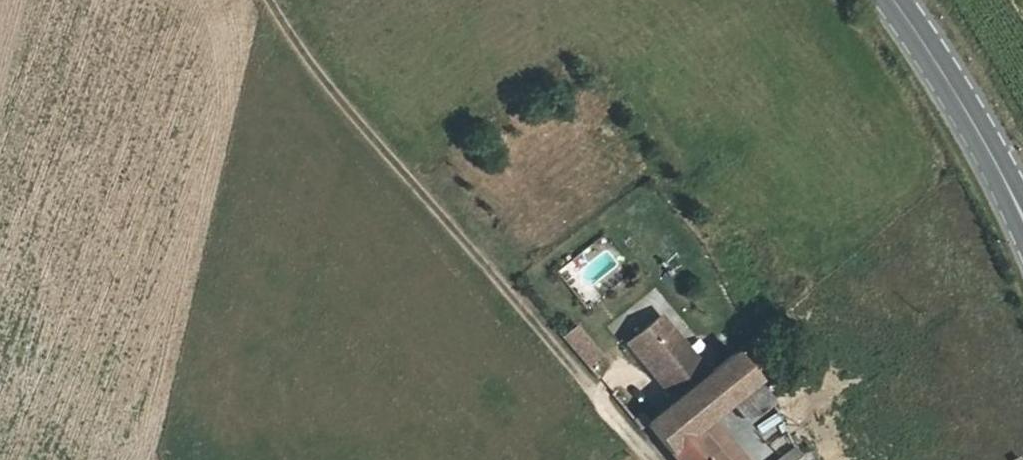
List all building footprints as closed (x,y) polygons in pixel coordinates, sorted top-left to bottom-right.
[(717,412),(695,384),(707,375),(660,316),(642,330),(654,345),(643,353),(667,383),(662,386),(674,401),(649,422),(664,442),(679,459),(716,459),(693,433),(717,412)] [(642,330),(627,342),(662,386),(667,383),(643,353),(654,345),(642,330)] [(707,375),(695,384),(717,412),(728,404),(752,383),(728,358),(707,375)] [(772,405),(752,383),(728,404),(748,427),(772,405)] [(794,449),(780,459),(799,459),(794,449)]
